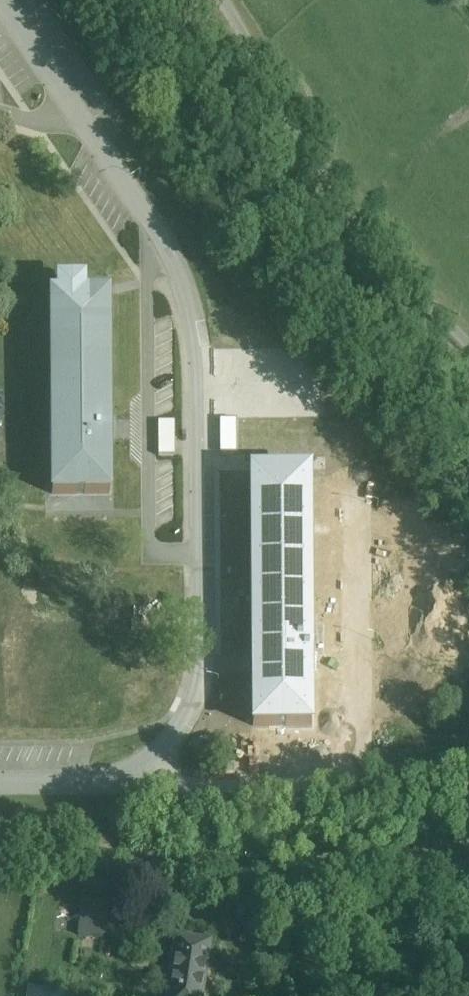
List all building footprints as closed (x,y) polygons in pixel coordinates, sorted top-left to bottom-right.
[(50,296),(51,498),(111,498),(109,296),(50,296)] [(307,471),(250,472),(251,643),(246,643),(246,662),(251,662),(252,707),(309,706),(307,471)] [(176,940),(169,995),(199,995),(206,944),(176,940)]
